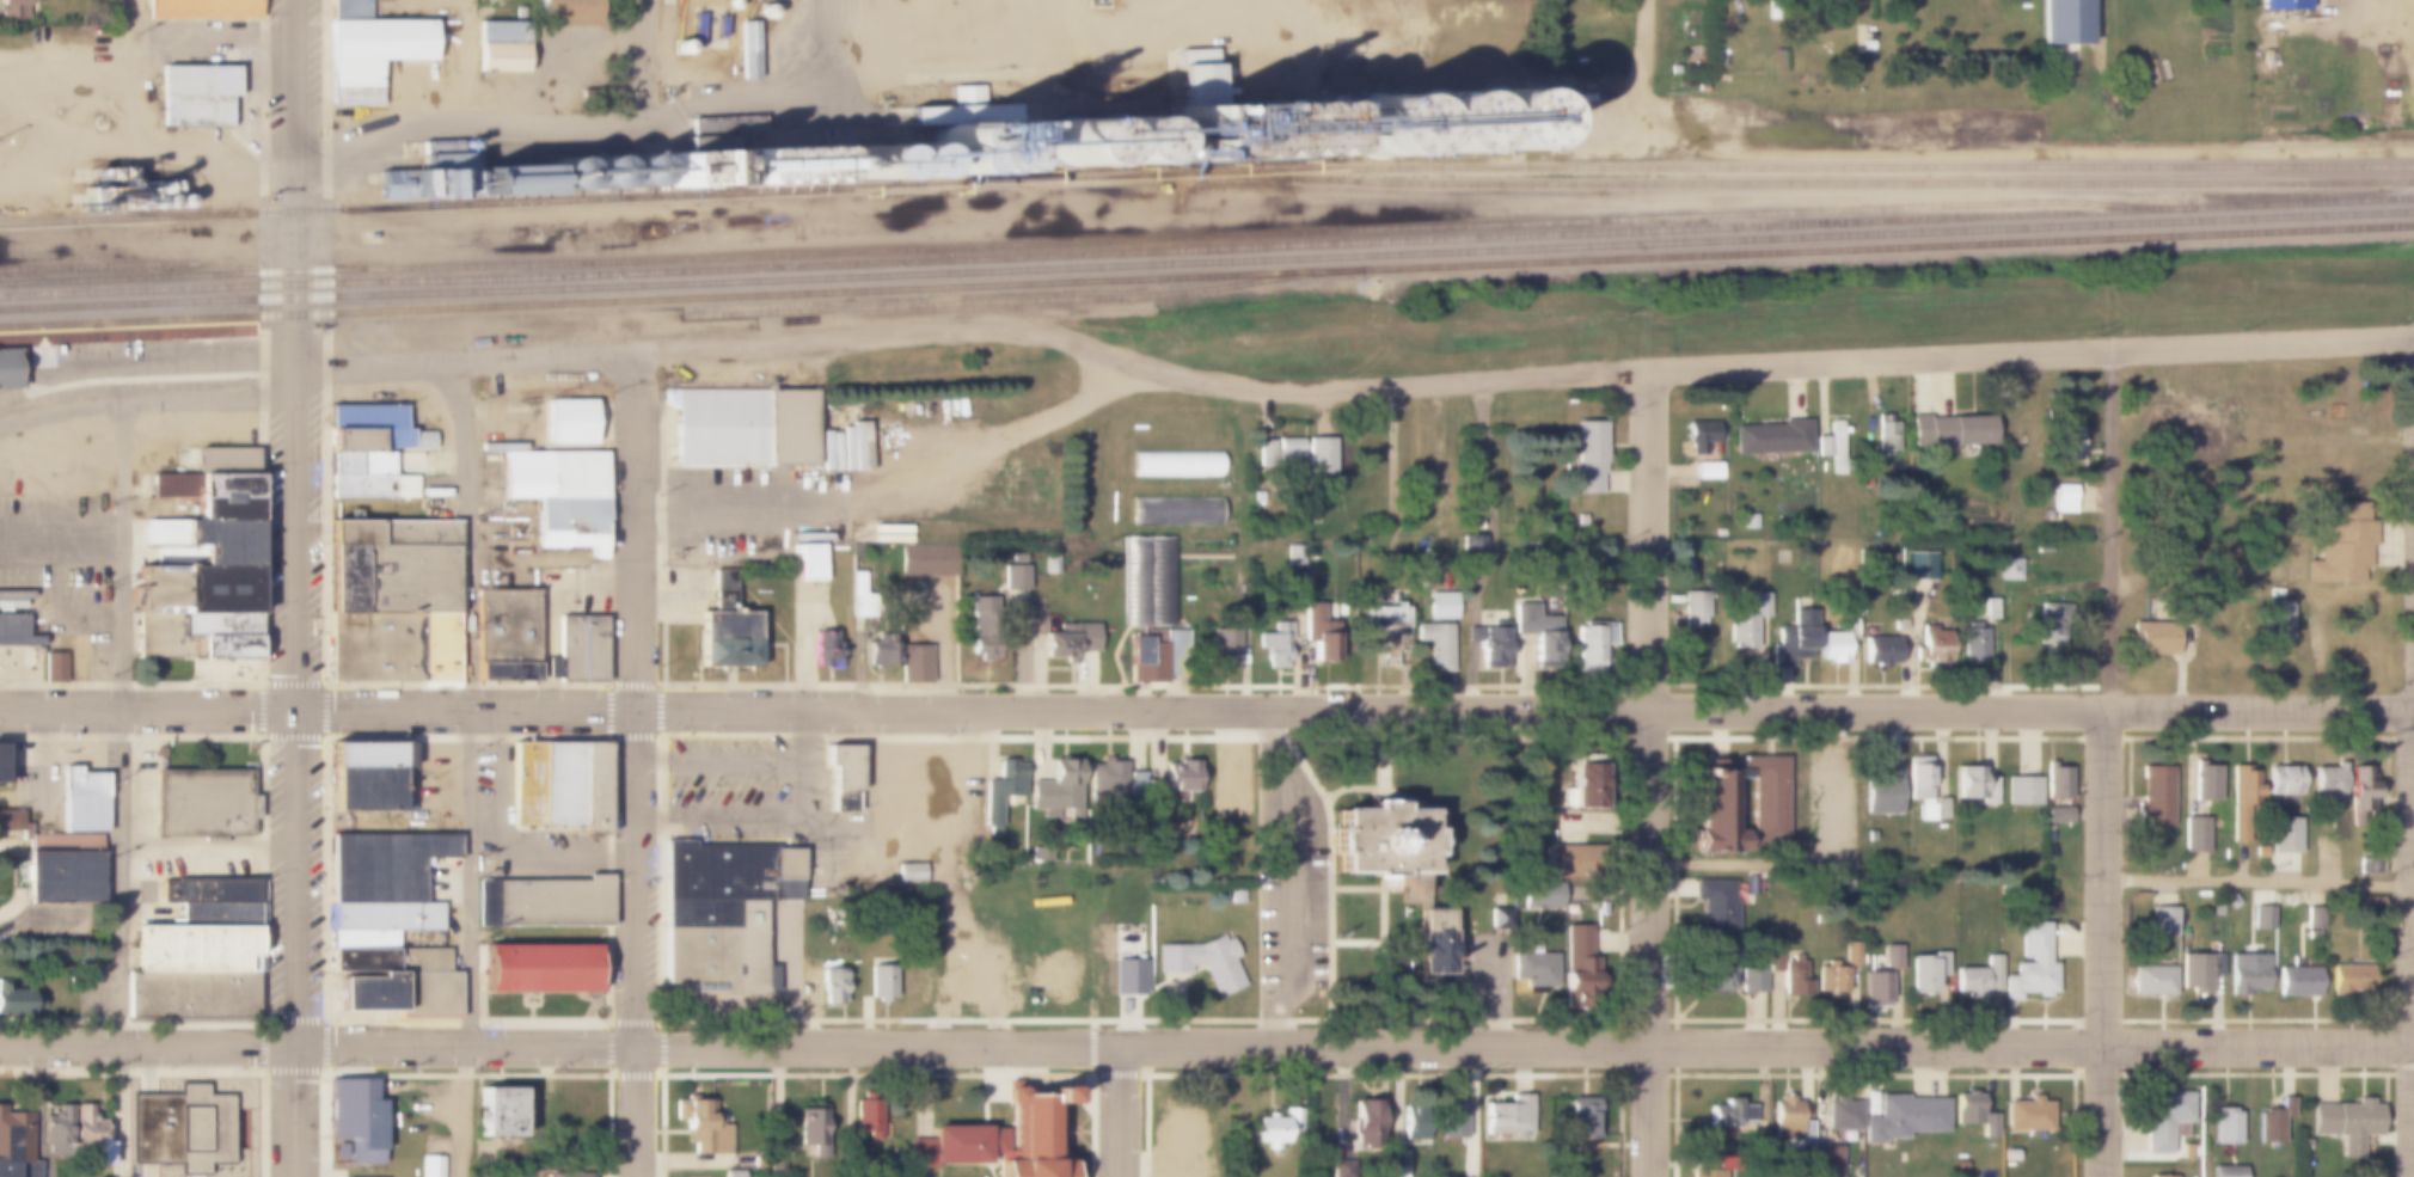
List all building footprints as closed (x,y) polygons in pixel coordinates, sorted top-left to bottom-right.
[(25,20),(0,20),(0,0),(29,0),(29,1),(25,1),(25,20)] [(149,19),(149,0),(252,0),(252,19),(149,19)] [(368,20),(368,0),(326,0),(326,20),(368,20)] [(537,25),(537,0),(596,0),(596,25),(537,25)] [(733,8),(735,6),(736,1),(735,0),(724,0),(723,1),(723,6),(725,8),(729,10),(733,8)] [(2036,45),(2036,0),(2084,0),(2084,45),(2036,45)] [(2256,11),(2256,0),(2304,0),(2304,11),(2256,11)] [(761,20),(766,19),(770,14),(770,10),(766,6),(761,5),(756,6),(754,10),(754,14),(756,19),(761,20)] [(375,60),(326,60),(326,20),(368,20),(429,20),(429,60),(375,60)] [(737,22),(755,22),(755,80),(737,80),(737,22)] [(520,23),(520,73),(476,73),(476,23),(520,23)] [(1554,37),(1554,60),(1540,60),(1540,37),(1554,37)] [(676,55),(681,54),(685,50),(685,45),(681,41),(676,39),(672,41),(669,45),(669,50),(672,54),(676,55)] [(1196,72),(1221,72),(1221,42),(1196,42),(1196,72)] [(1171,54),(1207,53),(1208,105),(1172,106),(1171,54)] [(326,88),(375,88),(375,60),(326,60),(326,88)] [(160,67),(233,67),(233,97),(226,97),(226,127),(160,127),(160,67)] [(948,108),(948,87),(978,86),(979,106),(1009,105),(1009,124),(905,128),(903,109),(948,108)] [(375,88),(375,106),(326,106),(326,88),(375,88)] [(1495,149),(1506,147),(1515,140),(1521,130),(1524,119),(1521,108),(1514,98),(1505,92),(1493,91),(1482,93),(1472,100),(1466,110),(1464,121),(1468,133),(1473,142),(1483,148),(1495,149)] [(1435,152),(1446,149),(1456,142),(1462,133),(1464,121),(1462,110),(1454,100),(1445,94),(1433,92),(1422,96),(1413,102),(1407,111),(1405,123),(1408,134),(1414,143),(1423,149),(1435,152)] [(1376,153),(1386,151),(1396,145),(1402,134),(1404,123),(1401,112),(1395,103),(1385,97),(1373,94),(1362,97),(1353,104),(1347,114),(1344,125),(1348,136),(1354,146),(1364,152),(1376,153)] [(1208,105),(1172,106),(1175,161),(1211,160),(1208,105)] [(1213,154),(1211,148),(1212,141),(1215,137),(1214,130),(1212,128),(1209,121),(1212,115),(1215,109),(1223,108),(1230,109),(1232,112),(1239,111),(1243,109),(1249,106),(1256,108),(1260,111),(1267,111),(1269,108),(1276,105),(1282,108),(1286,110),(1293,110),(1297,106),(1303,105),(1310,106),(1315,111),(1317,117),(1315,124),(1312,127),(1313,135),(1316,137),(1317,145),(1316,151),(1311,157),(1305,158),(1298,157),(1294,153),(1287,154),(1285,157),(1278,159),(1272,158),(1268,154),(1261,154),(1257,158),(1251,160),(1244,158),(1242,155),(1233,155),(1231,159),(1224,160),(1218,159),(1213,154)] [(1116,165),(1125,164),(1132,158),(1136,151),(1138,142),(1135,134),(1131,127),(1123,122),(1115,121),(1105,122),(1098,128),(1095,135),(1092,143),(1095,152),(1099,159),(1108,164),(1116,165)] [(1070,167),(1078,165),(1085,160),(1090,152),(1091,143),(1090,135),(1084,128),(1077,123),(1068,122),(1060,124),(1053,129),(1048,136),(1047,145),(1048,154),(1054,161),(1061,165),(1070,167)] [(974,170),(968,170),(966,173),(960,174),(954,173),(949,170),(948,164),(949,158),(952,153),(952,149),(949,146),(946,140),(948,134),(952,129),(958,128),(964,129),(968,133),(973,133),(976,129),(981,127),(987,128),(992,133),(994,139),(993,145),(990,147),(990,153),(993,157),(994,161),(993,167),(990,172),(984,174),(978,172),(974,170)] [(896,180),(902,179),(908,174),(912,170),(912,163),(911,157),(907,151),(901,147),(895,146),(888,147),(883,152),(880,157),(878,164),(880,170),(883,176),(889,179),(896,180)] [(860,182),(868,180),(872,176),(876,171),(877,164),(876,158),(872,152),(866,148),(860,147),(853,148),(848,153),(845,158),(844,165),(845,171),(848,177),(854,180),(860,182)] [(790,182),(785,183),(783,184),(778,185),(774,185),(772,183),(767,183),(765,185),(760,186),(756,185),(754,183),(749,184),(747,185),(742,186),(737,186),(735,183),(734,178),(734,173),(736,172),(736,166),(734,165),(733,160),(734,155),(737,152),(741,151),(746,152),(748,154),(753,154),(755,152),(759,151),(764,152),(766,153),(771,153),(773,151),(777,149),(782,151),(784,153),(789,153),(791,151),(795,149),(799,151),(802,152),(807,152),(809,149),(813,148),(817,149),(821,153),(822,158),(821,161),(820,164),(820,170),(822,171),(823,176),(822,179),(819,183),(814,184),(810,184),(808,182),(803,182),(801,184),(796,185),(792,184),(790,182)] [(684,153),(722,152),(723,189),(685,191),(684,153)] [(668,173),(672,172),(675,168),(676,164),(675,160),(672,157),(667,155),(662,157),(660,160),(658,165),(660,168),(663,172),(668,173)] [(635,191),(642,190),(647,186),(650,180),(651,173),(650,167),(647,161),(641,158),(633,157),(627,159),(621,163),(618,168),(617,174),(619,182),(623,186),(629,190),(635,191)] [(598,192),(605,191),(609,186),(613,182),(614,174),(613,168),(609,163),(604,159),(596,158),(590,160),(584,164),(581,170),(580,176),(582,183),(586,188),(592,191),(598,192)] [(560,194),(566,192),(572,189),(576,183),(577,176),(576,170),(571,164),(566,160),(559,159),(553,161),(547,165),(544,171),(543,177),(544,184),(549,189),(553,192),(560,194)] [(1009,170),(1011,168),(1012,167),(1013,165),(1012,161),(1011,160),(1007,159),(1005,160),(1004,163),(1003,165),(1004,167),(1006,168),(1009,170)] [(470,170),(471,197),(537,195),(537,167),(470,170)] [(91,189),(123,188),(122,183),(122,168),(82,170),(82,182),(91,182),(91,189)] [(398,172),(399,200),(446,198),(446,170),(398,172)] [(446,198),(446,170),(470,170),(471,197),(446,198)] [(373,172),(398,172),(399,200),(373,201),(373,172)] [(668,191),(673,190),(675,186),(676,182),(675,178),(672,174),(668,173),(663,174),(660,178),(658,183),(660,188),(663,190),(668,191)] [(123,197),(123,188),(122,183),(173,182),(174,195),(123,197)] [(123,188),(123,197),(123,212),(69,213),(69,189),(91,189),(123,188)] [(169,203),(171,207),(173,209),(178,209),(182,207),(182,202),(180,198),(178,196),(173,196),(170,198),(169,203)] [(125,204),(127,208),(130,210),(134,210),(137,208),(139,203),(137,200),(134,197),(129,197),(127,201),(125,204)] [(140,203),(142,208),(145,210),(149,209),(152,207),(153,203),(152,200),(148,197),(145,197),(141,200),(140,203)] [(155,203),(157,207),(160,209),(164,209),(167,207),(169,203),(166,200),(164,197),(159,197),(157,200),(155,203)] [(23,388),(20,348),(0,348),(0,389),(23,388)] [(813,464),(673,464),(673,391),(813,391),(813,464)] [(590,445),(545,445),(545,400),(590,400),(590,445)] [(327,429),(399,429),(399,405),(327,405),(327,429)] [(1876,422),(1876,415),(1888,415),(1888,422),(1898,422),(1898,461),(1874,461),(1874,422),(1876,422)] [(1928,415),(1928,418),(1989,418),(1989,446),(1910,446),(1910,415),(1928,415)] [(1730,427),(1779,425),(1779,421),(1807,419),(1808,453),(1732,455),(1730,427)] [(1827,437),(1827,421),(1839,421),(1839,427),(1846,427),(1846,434),(1839,434),(1839,476),(1827,476),(1827,455),(1815,455),(1815,437),(1827,437)] [(1574,494),(1574,422),(1601,422),(1601,473),(1599,473),(1599,494),(1574,494)] [(1689,442),(1685,442),(1685,422),(1716,422),(1716,442),(1702,442),(1702,454),(1689,454),(1689,442)] [(2079,424),(2079,461),(2055,461),(2055,424),(2079,424)] [(391,453),(327,453),(327,429),(399,429),(430,429),(430,453),(391,453)] [(1275,439),(1301,439),(1301,468),(1275,468),(1275,439)] [(1257,440),(1273,440),(1273,466),(1257,466),(1257,440)] [(192,476),(252,476),(252,448),(192,448),(192,476)] [(502,452),(602,452),(602,498),(535,498),(502,498),(502,452)] [(1221,478),(1131,478),(1131,452),(1221,452),(1221,478)] [(327,476),(391,476),(391,453),(327,453),(327,476)] [(1718,462),(1718,479),(1695,479),(1695,462),(1718,462)] [(252,499),(192,499),(153,499),(153,476),(192,476),(252,476),(252,499)] [(327,476),(391,476),(415,476),(415,498),(327,498),(327,476)] [(2053,485),(2072,485),(2072,497),(2075,497),(2075,514),(2053,514),(2053,485)] [(1220,496),(1221,526),(1131,526),(1131,497),(1220,496)] [(602,498),(535,498),(535,547),(602,547),(602,498)] [(192,521),(252,521),(252,499),(192,499),(192,521)] [(2317,562),(2317,544),(2323,544),(2323,528),(2310,528),(2310,502),(2369,502),(2369,521),(2375,521),(2375,547),(2369,547),(2369,568),(2360,568),(2360,582),(2306,582),(2306,562),(2317,562)] [(2051,510),(2051,521),(2041,521),(2041,510),(2051,510)] [(1577,515),(1586,515),(1586,523),(1577,523),(1577,515)] [(1742,515),(1756,515),(1756,529),(1742,529),(1742,515)] [(1481,520),(1481,528),(1470,528),(1470,520),(1481,520)] [(252,568),(154,568),(154,547),(146,547),(146,521),(192,521),(252,521),(252,568)] [(455,545),(327,545),(327,521),(455,521),(455,545)] [(1484,535),(1484,560),(1463,560),(1463,535),(1484,535)] [(1151,538),(1151,627),(1146,627),(1125,627),(1125,538),(1151,538)] [(1151,627),(1175,627),(1175,538),(1151,538),(1151,627)] [(822,544),(822,580),(798,580),(798,553),(792,553),(792,544),(822,544)] [(327,613),(455,613),(455,545),(327,545),(327,613)] [(955,545),(955,574),(900,574),(900,545),(955,545)] [(1287,546),(1303,546),(1303,566),(1287,566),(1287,546)] [(1932,552),(1932,580),(1906,580),(1906,552),(1932,552)] [(848,556),(863,556),(863,594),(869,594),(869,617),(848,617),(848,556)] [(1998,559),(2021,559),(2021,580),(1998,580),(1998,559)] [(1027,590),(1027,597),(1004,597),(1004,590),(1003,590),(1003,565),(1028,565),(1028,590),(1027,590)] [(135,613),(252,613),(252,568),(154,568),(135,568),(135,613)] [(698,667),(754,667),(754,612),(733,612),(733,569),(711,569),(711,612),(698,612),(698,667)] [(1730,586),(1740,586),(1740,594),(1730,594),(1730,586)] [(2269,589),(2281,589),(2281,600),(2291,600),(2291,640),(2266,640),(2266,626),(2259,626),(2259,617),(2266,617),(2266,600),(2269,600),(2269,589)] [(25,607),(0,607),(0,590),(24,590),(25,607)] [(474,590),(532,590),(532,682),(474,682),(474,590)] [(1683,591),(1705,591),(1705,626),(1683,626),(1683,591)] [(1427,593),(1454,593),(1454,619),(1427,619),(1427,593)] [(1751,615),(1751,593),(1766,593),(1766,618),(1754,618),(1754,649),(1728,649),(1728,615),(1751,615)] [(968,599),(997,599),(997,613),(995,613),(995,638),(997,638),(997,655),(968,655),(968,638),(969,638),(969,613),(968,613),(968,599)] [(1984,599),(1996,599),(1996,619),(1984,619),(1984,599)] [(1401,607),(1408,607),(1408,667),(1380,667),(1380,629),(1364,629),(1364,607),(1393,607),(1393,602),(1401,602),(1401,607)] [(1334,633),(1334,661),(1327,661),(1327,663),(1317,663),(1317,661),(1312,661),(1312,644),(1306,644),(1306,633),(1304,633),(1304,603),(1322,603),(1322,621),(1336,621),(1336,633),(1334,633)] [(2039,603),(2061,605),(2060,645),(2038,644),(2039,603)] [(1537,618),(1557,618),(1557,664),(1533,664),(1533,633),(1512,633),(1512,605),(1537,605),(1537,618)] [(1777,645),(1777,626),(1790,626),(1790,609),(1813,609),(1813,649),(1807,649),(1807,660),(1789,660),(1789,667),(1771,667),(1771,645),(1777,645)] [(41,644),(0,645),(0,613),(25,613),(26,635),(41,635),(41,644)] [(135,613),(252,613),(252,660),(135,660),(135,613)] [(327,613),(455,613),(455,681),(327,681),(327,613)] [(557,682),(557,679),(544,679),(544,658),(557,658),(557,617),(604,617),(604,682),(557,682)] [(1844,632),(1844,642),(1857,642),(1857,619),(1844,619),(1844,632)] [(1603,646),(1603,666),(1577,666),(1577,627),(1581,627),(1581,625),(1593,625),(1593,621),(1617,621),(1617,646),(1603,646)] [(2132,621),(2176,621),(2176,654),(2136,654),(2136,637),(2132,637),(2132,621)] [(1288,640),(1288,668),(1264,668),(1264,654),(1258,654),(1258,635),(1273,635),(1273,623),(1291,623),(1291,640),(1288,640)] [(1966,629),(1966,623),(1978,623),(1978,629),(1986,629),(1986,661),(1962,661),(1962,629),(1966,629)] [(1073,651),(1073,658),(1041,658),(1041,632),(1058,632),(1058,624),(1073,624),(1073,625),(1098,625),(1098,651),(1073,651)] [(1451,624),(1451,674),(1421,674),(1421,624),(1451,624)] [(1935,626),(1935,632),(1948,632),(1948,656),(1920,656),(1920,626),(1935,626)] [(1164,681),(1127,681),(1127,638),(1146,638),(1146,627),(1151,627),(1175,627),(1184,627),(1184,675),(1164,675),(1164,681)] [(1465,627),(1505,627),(1505,669),(1478,669),(1478,643),(1465,643),(1465,627)] [(1211,629),(1237,629),(1237,667),(1211,667),(1211,629)] [(814,637),(814,632),(834,632),(834,643),(837,643),(837,666),(814,666),(814,657),(810,657),(810,637),(814,637)] [(1818,632),(1844,632),(1844,642),(1844,663),(1828,663),(1828,660),(1818,660),(1818,632)] [(872,642),(872,635),(889,635),(889,642),(896,642),(896,666),(865,666),(865,642),(872,642)] [(1875,663),(1863,663),(1863,639),(1897,639),(1897,663),(1883,663),(1883,667),(1875,667),(1875,663)] [(900,644),(930,644),(930,683),(900,683),(900,644)] [(45,652),(66,651),(66,682),(45,682),(45,652)] [(514,743),(605,742),(606,824),(606,834),(583,834),(582,824),(515,826),(514,743)] [(8,786),(0,786),(0,743),(8,743),(8,786)] [(324,744),(394,744),(394,770),(324,770),(324,744)] [(394,744),(394,770),(425,770),(425,744),(394,744)] [(833,768),(828,768),(828,747),(858,747),(859,813),(833,813),(833,768)] [(1785,755),(1785,853),(1696,853),(1696,755),(1785,755)] [(1916,804),(1919,804),(1919,799),(1907,799),(1907,756),(1929,756),(1929,799),(1928,799),(1928,804),(1931,804),(1931,801),(1949,801),(1949,821),(1916,821),(1916,804)] [(1030,780),(1049,780),(1049,758),(1078,758),(1078,811),(1030,811),(1030,780)] [(1109,761),(1126,761),(1126,793),(1089,793),(1089,764),(1099,764),(1099,761),(1102,761),(1102,758),(1109,758),(1109,761)] [(1025,764),(1025,797),(1000,797),(1000,827),(985,827),(985,780),(998,780),(998,760),(1015,760),(1015,764),(1025,764)] [(1164,774),(1164,762),(1176,762),(1176,760),(1197,760),(1197,790),(1169,790),(1169,801),(1154,801),(1154,774),(1164,774)] [(2193,761),(2205,761),(2205,766),(2218,766),(2218,802),(2193,802),(2193,761)] [(2045,762),(2053,762),(2053,768),(2069,768),(2069,801),(2045,801),(2045,762)] [(2312,768),(2333,768),(2333,764),(2343,764),(2343,799),(2312,799),(2312,768)] [(106,772),(105,833),(78,833),(63,833),(63,765),(78,765),(78,772),(106,772)] [(1568,811),(1568,765),(1598,765),(1598,811),(1568,811)] [(1864,774),(1886,774),(1886,765),(1901,765),(1901,814),(1864,814),(1864,774)] [(2256,798),(2231,798),(2231,766),(2242,766),(2242,771),(2256,771),(2256,798)] [(2266,766),(2297,766),(2297,795),(2266,795),(2266,766)] [(1979,778),(1996,778),(1996,805),(1972,805),(1972,798),(1955,798),(1955,767),(1979,767),(1979,778)] [(2170,767),(2170,828),(2136,828),(2136,803),(2140,803),(2140,767),(2170,767)] [(2347,799),(2347,768),(2365,768),(2365,781),(2375,781),(2375,799),(2347,799)] [(394,770),(324,770),(324,811),(394,811),(394,770)] [(158,771),(252,772),(251,836),(157,835),(158,771)] [(2005,777),(2039,777),(2039,805),(2005,805),(2005,777)] [(1212,783),(1233,783),(1233,805),(1212,805),(1212,783)] [(398,798),(398,811),(410,811),(410,798),(398,798)] [(1422,873),(1422,878),(1422,884),(1429,884),(1429,893),(1422,893),(1422,895),(1419,895),(1419,905),(1403,905),(1403,885),(1404,885),(1404,878),(1407,878),(1407,873),(1402,873),(1402,878),(1370,878),(1370,873),(1342,873),(1342,857),(1335,857),(1335,826),(1342,826),(1342,810),(1370,810),(1370,799),(1401,799),(1401,810),(1430,810),(1430,827),(1435,827),(1435,858),(1430,858),(1430,873),(1422,873)] [(2045,808),(2069,808),(2069,823),(2045,823),(2045,808)] [(23,832),(0,831),(0,811),(23,811),(23,832)] [(2231,811),(2248,811),(2248,842),(2231,842),(2231,811)] [(2183,817),(2208,817),(2208,852),(2183,852),(2183,817)] [(2298,817),(2298,853),(2268,853),(2268,817),(2298,817)] [(418,903),(326,903),(326,834),(457,834),(457,858),(418,858),(418,903)] [(764,965),(776,965),(776,989),(765,989),(765,993),(692,994),(691,982),(667,982),(666,840),(693,840),(693,847),(773,846),(773,850),(801,850),(801,879),(797,879),(797,903),(764,903),(764,965)] [(1554,845),(1582,845),(1582,873),(1554,873),(1554,845)] [(2265,846),(2265,857),(2253,857),(2253,846),(2265,846)] [(1031,847),(1050,847),(1050,859),(1031,859),(1031,847)] [(27,850),(102,851),(102,903),(26,903),(27,850)] [(2358,858),(2378,858),(2378,872),(2358,872),(2358,858)] [(897,864),(924,864),(924,883),(897,883),(897,864)] [(478,882),(587,881),(587,875),(612,875),(612,924),(478,926),(478,882)] [(258,901),(258,876),(164,876),(164,901),(184,901),(258,901)] [(1522,881),(1558,881),(1558,907),(1522,907),(1522,881)] [(1692,881),(1733,881),(1733,931),(1702,931),(1702,900),(1692,900),(1692,881)] [(1230,891),(1243,891),(1243,905),(1230,905),(1230,891)] [(2223,900),(2231,894),(2238,903),(2230,909),(2223,900)] [(258,925),(258,901),(184,901),(184,925),(258,925)] [(326,931),(393,931),(440,931),(440,903),(418,903),(326,903),(326,931)] [(2149,907),(2175,907),(2175,934),(2149,934),(2149,907)] [(2253,907),(2273,907),(2273,927),(2253,927),(2253,907)] [(1422,908),(1454,908),(1454,975),(1422,975),(1422,908)] [(2306,930),(2322,930),(2322,909),(2306,909),(2306,930)] [(2012,977),(2012,963),(2028,963),(2028,958),(2018,958),(2018,922),(2046,922),(2046,963),(2054,963),(2054,993),(2048,993),(2048,998),(2036,998),(2036,993),(2018,993),(2018,1001),(2001,1001),(2001,977),(2012,977)] [(258,925),(258,968),(139,968),(139,925),(184,925),(258,925)] [(1564,926),(1588,926),(1588,989),(1561,989),(1561,971),(1564,971),(1564,926)] [(2306,930),(2322,930),(2322,939),(2306,939),(2306,930)] [(393,949),(326,949),(326,931),(393,931),(393,949)] [(1183,946),(1183,945),(1197,945),(1197,946),(1223,934),(1226,942),(1232,939),(1240,958),(1234,961),(1245,986),(1218,998),(1205,970),(1200,970),(1197,967),(1191,967),(1191,973),(1158,973),(1158,946),(1183,946)] [(486,945),(595,944),(596,993),(488,994),(486,945)] [(1554,952),(1554,989),(1512,989),(1512,945),(1527,945),(1527,952),(1554,952)] [(1859,945),(1848,945),(1848,966),(1859,966),(1859,945)] [(1110,997),(1131,997),(1132,970),(1149,970),(1150,946),(1127,946),(1127,960),(1110,960),(1110,997)] [(1729,946),(1729,992),(1701,992),(1701,946),(1729,946)] [(1882,946),(1901,946),(1901,969),(1882,969),(1882,946)] [(332,973),(394,973),(446,973),(446,949),(393,949),(326,949),(326,973),(332,973)] [(1767,950),(1781,950),(1781,961),(1781,971),(1767,971),(1767,950)] [(1911,956),(1929,956),(1929,952),(1947,952),(1947,976),(1935,976),(1935,1004),(1911,1004),(1911,956)] [(1800,961),(1805,961),(1805,980),(1810,980),(1810,994),(1781,994),(1781,971),(1781,961),(1790,961),(1790,955),(1800,955),(1800,961)] [(2180,955),(2219,955),(2219,976),(2207,976),(2207,992),(2180,992),(2180,955)] [(2229,955),(2265,955),(2265,991),(2244,991),(2244,995),(2229,995),(2229,955)] [(832,961),(832,960),(844,960),(844,956),(853,956),(853,971),(845,971),(845,1006),(822,1006),(822,961),(832,961)] [(1985,969),(1985,956),(1999,956),(1999,992),(1987,992),(1987,1000),(1954,1000),(1954,969),(1985,969)] [(1050,1002),(1077,1002),(1077,960),(1050,960),(1050,1002)] [(1825,967),(1825,964),(1827,961),(1834,961),(1837,964),(1837,967),(1844,967),(1844,994),(1816,994),(1816,967),(1825,967)] [(2330,965),(2371,965),(2371,995),(2330,995),(2330,965)] [(877,998),(870,998),(870,967),(894,967),(894,998),(886,998),(886,1006),(881,1006),(881,1003),(877,1003),(877,998)] [(2131,967),(2171,967),(2171,995),(2131,995),(2131,967)] [(2277,967),(2317,967),(2317,995),(2277,995),(2277,967)] [(258,968),(258,1012),(129,1012),(129,968),(139,968),(258,968)] [(1741,992),(1741,969),(1765,969),(1765,992),(1741,992)] [(332,973),(394,973),(394,1012),(332,1012),(332,973)] [(394,973),(394,1012),(394,1019),(458,1019),(458,973),(446,973),(394,973)] [(1861,973),(1887,973),(1887,1005),(1861,1005),(1861,973)] [(26,1014),(0,1014),(0,979),(1,979),(1,991),(26,991),(26,995),(32,995),(32,998),(39,998),(39,1009),(32,1009),(32,1010),(26,1010),(26,1014)] [(348,1139),(326,1139),(326,1080),(370,1080),(370,1101),(379,1101),(379,1163),(348,1163),(348,1139)] [(180,1095),(180,1084),(208,1084),(208,1095),(233,1096),(233,1163),(208,1163),(208,1173),(179,1172),(179,1163),(131,1161),(131,1095),(180,1095)] [(1070,1161),(1070,1176),(1000,1176),(1000,1161),(1013,1161),(1013,1154),(987,1154),(987,1163),(937,1163),(937,1169),(911,1169),(911,1140),(933,1140),(933,1127),(987,1127),(987,1132),(1013,1132),(1013,1104),(1006,1104),(1006,1090),(1019,1090),(1019,1095),(1049,1095),(1049,1086),(1067,1086),(1067,1106),(1058,1106),(1058,1161),(1070,1161)] [(474,1089),(519,1089),(519,1136),(474,1136),(474,1089)] [(1954,1095),(1954,1124),(1979,1124),(1979,1139),(1995,1139),(1995,1114),(1981,1114),(1981,1095),(1975,1095),(1975,1091),(1965,1091),(1965,1095),(1954,1095)] [(2193,1091),(2193,1136),(2171,1136),(2171,1154),(2144,1154),(2144,1091),(2193,1091)] [(1845,1101),(1845,1093),(1832,1093),(1832,1101),(1825,1101),(1825,1129),(1858,1129),(1858,1101),(1845,1101)] [(1906,1095),(1906,1099),(1946,1099),(1946,1133),(1906,1133),(1906,1139),(1892,1139),(1892,1148),(1879,1148),(1879,1144),(1861,1144),(1862,1115),(1875,1115),(1876,1093),(1906,1095)] [(1484,1104),(1509,1104),(1509,1095),(1531,1095),(1531,1141),(1484,1141),(1484,1104)] [(1812,1122),(1797,1121),(1797,1099),(1791,1099),(1791,1095),(1777,1095),(1777,1101),(1770,1101),(1769,1147),(1810,1147),(1812,1122)] [(2026,1096),(2026,1102),(2003,1102),(2003,1135),(2052,1135),(2052,1121),(2057,1121),(2057,1114),(2050,1114),(2050,1102),(2039,1102),(2039,1096),(2026,1096)] [(1458,1101),(1465,1101),(1465,1126),(1440,1126),(1440,1101),(1447,1101),(1447,1097),(1458,1097),(1458,1101)] [(1735,1097),(1721,1097),(1721,1106),(1705,1106),(1705,1129),(1753,1128),(1753,1103),(1735,1103),(1735,1097)] [(1567,1098),(1594,1098),(1594,1138),(1567,1138),(1567,1098)] [(2279,1098),(2293,1098),(2293,1146),(2255,1146),(2255,1115),(2261,1115),(2261,1110),(2279,1110),(2279,1098)] [(2354,1098),(2371,1098),(2371,1104),(2383,1104),(2383,1135),(2373,1135),(2373,1142),(2340,1142),(2340,1136),(2311,1136),(2312,1102),(2354,1103),(2354,1098)] [(687,1128),(676,1128),(676,1101),(710,1101),(710,1114),(717,1114),(717,1124),(727,1124),(727,1154),(692,1154),(692,1142),(687,1142),(687,1128)] [(853,1101),(880,1101),(880,1138),(853,1138),(853,1101)] [(1350,1146),(1350,1101),(1377,1101),(1377,1146),(1350,1146)] [(35,1160),(35,1176),(0,1176),(0,1105),(2,1105),(2,1112),(29,1112),(29,1160),(35,1160)] [(42,1116),(54,1116),(54,1105),(71,1105),(71,1146),(42,1146),(42,1116)] [(90,1148),(79,1148),(79,1146),(73,1146),(73,1105),(88,1105),(88,1124),(100,1124),(100,1142),(106,1142),(106,1167),(90,1167),(90,1148)] [(1424,1105),(1424,1140),(1402,1140),(1402,1105),(1424,1105)] [(2211,1106),(2211,1144),(2240,1144),(2240,1106),(2211,1106)] [(1266,1150),(1266,1144),(1254,1144),(1254,1117),(1267,1117),(1267,1114),(1274,1114),(1274,1117),(1286,1117),(1286,1108),(1300,1108),(1300,1128),(1286,1128),(1286,1144),(1278,1144),(1278,1150),(1266,1150)] [(798,1109),(825,1109),(825,1160),(811,1160),(811,1146),(798,1146),(798,1109)] [(342,1144),(342,1158),(330,1158),(330,1144),(342,1144)] [(1842,1145),(1842,1176),(1814,1176),(1814,1145),(1842,1145)] [(768,1167),(768,1146),(752,1146),(752,1167),(768,1167)] [(768,1146),(784,1146),(784,1172),(768,1172),(768,1167),(768,1146)] [(1404,1175),(1404,1176),(1392,1176),(1392,1175),(1391,1175),(1391,1151),(1405,1151),(1405,1175),(1404,1175)] [(2002,1151),(2016,1151),(2016,1161),(2002,1161),(2002,1151)] [(1716,1171),(1689,1171),(1689,1176),(1723,1176),(1723,1171),(1729,1171),(1729,1153),(1716,1153),(1716,1171)] [(441,1157),(441,1176),(419,1176),(419,1157),(441,1157)] [(1353,1161),(1353,1176),(1334,1176),(1334,1161),(1353,1161)] [(2243,1166),(2243,1176),(2211,1176),(2211,1166),(2243,1166)]
